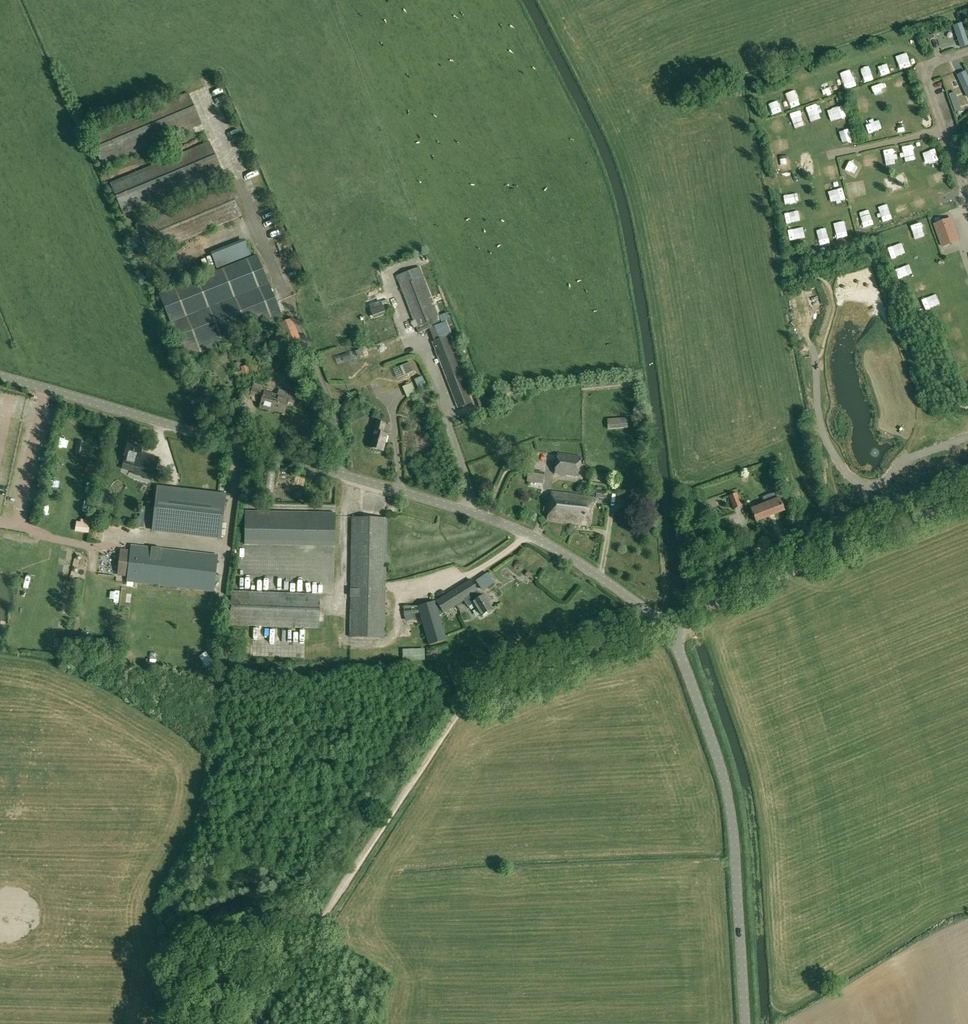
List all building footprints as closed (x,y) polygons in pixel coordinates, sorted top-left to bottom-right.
[(954,24),(961,47),(967,44),(967,40),(962,22),(954,24)] [(967,96),(967,75),(966,70),(958,73),(967,96)] [(89,135),(103,167),(202,125),(189,92),(89,135)] [(955,124),(965,126),(967,116),(957,114),(955,124)] [(232,144),(242,140),(240,135),(230,140),(232,144)] [(110,184),(123,216),(223,173),(209,141),(110,184)] [(244,171),(246,176),(257,173),(255,168),(244,171)] [(136,225),(149,256),(242,217),(229,186),(136,225)] [(251,192),(253,197),(264,193),(262,189),(251,192)] [(935,225),(943,246),(959,241),(951,219),(935,225)] [(271,232),(282,228),(279,223),(269,227),(271,232)] [(248,255),(243,241),(212,253),(217,266),(248,255)] [(287,245),(283,246),(287,258),(291,256),(287,245)] [(257,255),(158,294),(183,352),(266,320),(268,325),(284,319),(257,255)] [(396,276),(413,320),(411,321),(413,328),(416,327),(418,333),(441,323),(420,267),(396,276)] [(374,319),(386,314),(380,301),(369,305),(374,319)] [(446,321),(452,335),(451,335),(453,341),(459,339),(450,318),(446,319),(446,321)] [(279,324),(289,347),(302,342),(293,319),(279,324)] [(447,337),(432,342),(458,408),(472,402),(447,337)] [(402,366),(406,375),(413,372),(409,363),(402,366)] [(243,375),(244,378),(250,376),(247,366),(241,368),(241,369),(243,375)] [(426,386),(422,377),(414,380),(418,390),(426,386)] [(251,395),(259,397),(259,396),(263,397),(260,407),(269,410),(269,408),(285,413),(289,400),(283,398),(285,392),(279,391),(277,396),(264,392),(266,387),(254,383),(251,395)] [(607,419),(608,429),(628,428),(627,417),(607,419)] [(370,448),(383,451),(386,435),(382,434),(384,424),(376,422),(370,448)] [(123,461),(122,467),(134,470),(135,466),(155,471),(159,458),(142,453),(143,449),(128,444),(125,455),(126,456),(125,461),(123,461)] [(554,473),(578,476),(581,457),(557,454),(554,473)] [(97,474),(99,467),(87,465),(86,471),(97,474)] [(529,472),(528,482),(542,484),(543,474),(529,472)] [(175,503),(157,501),(153,530),(220,538),(225,495),(177,490),(175,503)] [(596,499),(607,500),(607,496),(605,496),(605,492),(597,490),(596,499)] [(548,520),(568,522),(569,518),(573,494),(552,491),(548,520)] [(751,509),(756,521),(784,510),(779,499),(782,498),(780,491),(764,498),(766,503),(751,509)] [(729,496),(734,509),(742,506),(736,493),(729,496)] [(569,518),(568,522),(576,523),(575,524),(589,526),(593,497),(573,494),(569,518)] [(698,502),(700,509),(708,506),(705,499),(698,502)] [(245,545),(335,546),(336,513),(246,512),(245,545)] [(350,638),(384,639),(386,518),(353,517),(350,638)] [(77,523),(76,531),(88,532),(90,521),(81,520),(81,523),(77,523)] [(130,552),(122,551),(120,574),(128,575),(127,582),(214,592),(215,584),(218,555),(131,545),(130,552)] [(258,579),(260,572),(250,569),(248,576),(258,579)] [(292,580),(297,573),(293,570),(288,577),(292,580)] [(494,583),(488,573),(475,581),(482,592),(494,583)] [(426,636),(428,644),(445,639),(439,615),(464,600),(468,607),(474,603),(481,616),(492,609),(487,602),(488,601),(484,595),(481,597),(478,592),(471,580),(436,601),(418,606),(423,624),(426,636)] [(306,581),(306,583),(301,583),(301,590),(316,591),(316,581),(306,581)] [(320,594),(232,592),(230,626),(319,628),(320,594)] [(408,626),(423,624),(418,606),(404,607),(404,614),(408,626)] [(333,636),(344,632),(342,626),(331,631),(333,636)] [(78,638),(87,644),(92,637),(83,631),(78,638)] [(399,657),(421,657),(421,647),(400,646),(399,657)]
